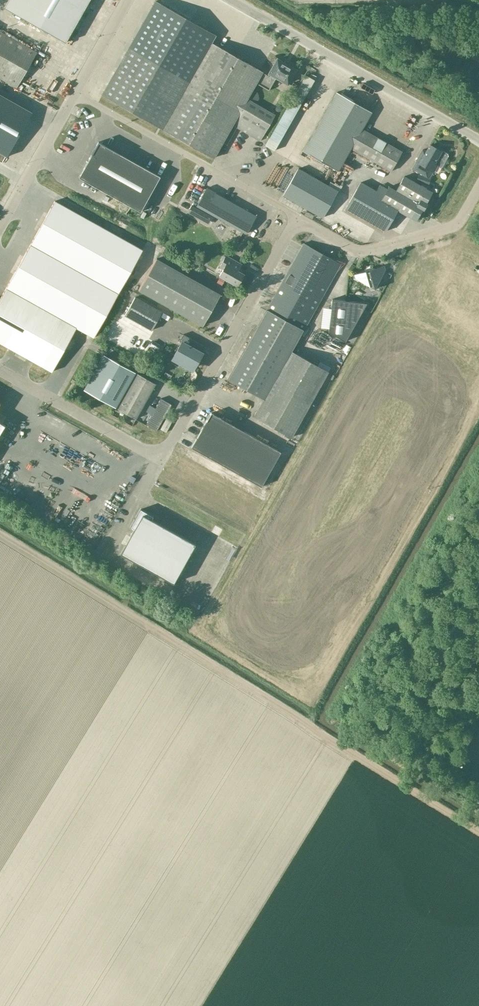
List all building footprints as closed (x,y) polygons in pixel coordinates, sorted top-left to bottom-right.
[(89,0),(19,0),(12,12),(65,43),(89,0)] [(251,67),(252,66),(210,42),(214,34),(155,0),(101,95),(212,158),(231,125),(259,141),(274,115),(246,99),(255,83),(268,90),(275,78),(288,85),(297,69),(276,57),(267,74),(268,74),(267,75),(251,67)] [(36,53),(0,32),(0,79),(16,88),(36,53)] [(12,150),(35,109),(0,90),(0,144),(12,150)] [(390,171),(401,152),(361,129),(370,112),(336,92),(303,151),(337,171),(350,148),(390,171)] [(91,155),(84,167),(100,176),(95,187),(140,212),(160,177),(119,154),(98,142),(91,155)] [(440,150),(440,151),(429,145),(425,151),(422,149),(418,155),(419,156),(412,168),(426,176),(430,170),(432,172),(436,165),(440,168),(447,156),(446,154),(440,150)] [(297,169),(282,195),(321,217),(336,191),(297,169)] [(432,192),(426,189),(403,176),(395,191),(388,187),(386,190),(379,185),(375,191),(360,182),(345,209),(384,231),(397,210),(416,221),(432,192)] [(255,216),(206,188),(196,206),(245,234),(255,216)] [(54,201),(30,245),(118,294),(142,250),(54,201)] [(191,205),(187,213),(209,225),(213,217),(191,205)] [(303,330),(340,264),(303,243),(266,310),(227,379),(264,399),(254,417),(291,437),(328,372),(291,352),(303,330)] [(118,294),(30,245),(5,288),(76,328),(93,338),(118,294)] [(243,274),(237,271),(241,265),(225,256),(219,267),(223,269),(219,276),(237,286),(243,274)] [(156,259),(138,290),(202,326),(220,295),(156,259)] [(374,289),(385,270),(384,266),(353,274),(354,278),(374,289)] [(5,288),(0,298),(0,343),(51,372),(76,328),(5,288)] [(161,312),(134,297),(124,315),(151,330),(161,312)] [(364,306),(361,302),(331,299),(328,332),(345,342),(364,306)] [(202,345),(183,334),(179,342),(181,343),(174,355),(182,360),(181,362),(193,368),(196,362),(197,362),(202,354),(198,352),(202,345)] [(99,361),(83,390),(135,419),(155,384),(137,374),(133,380),(99,361)] [(149,405),(145,412),(151,416),(146,426),(156,431),(171,405),(160,399),(155,409),(149,405)] [(211,413),(191,448),(258,485),(277,450),(211,413)] [(167,417),(160,430),(166,433),(173,420),(167,417)] [(195,544),(151,519),(153,516),(140,509),(130,527),(133,529),(120,554),(173,583),(195,544)]
